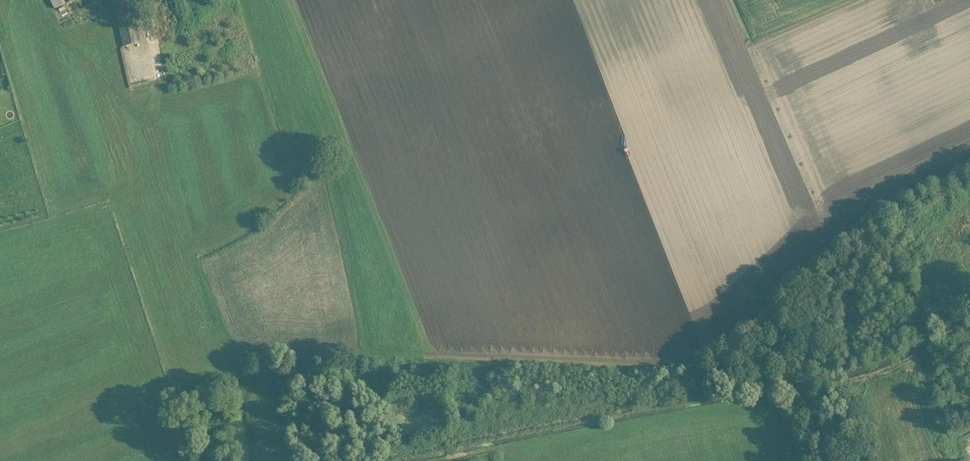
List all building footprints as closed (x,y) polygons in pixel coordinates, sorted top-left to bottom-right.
[(56,10),(65,5),(63,0),(51,0),(56,10)] [(123,47),(141,43),(131,0),(113,0),(123,47)]
